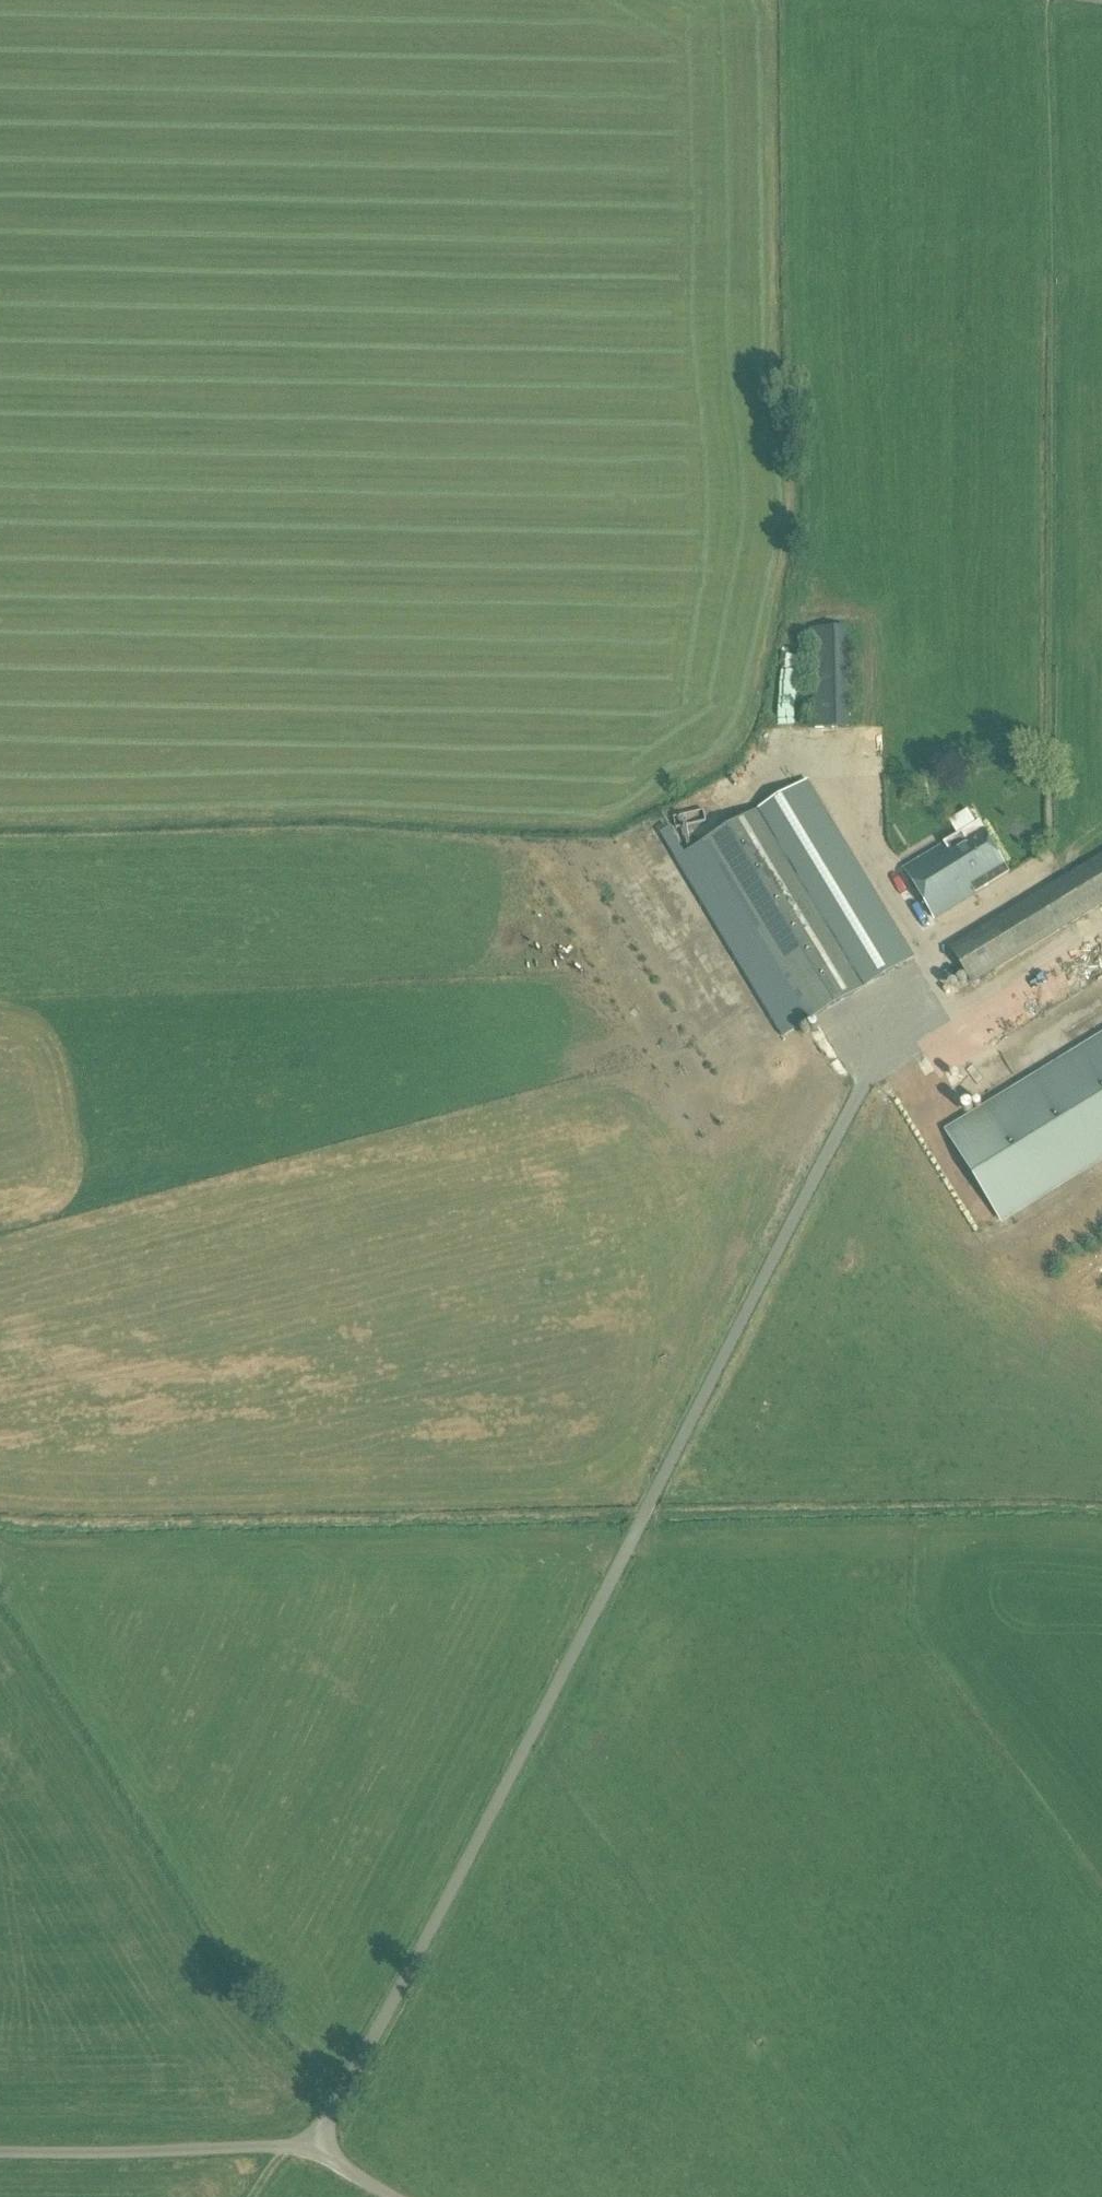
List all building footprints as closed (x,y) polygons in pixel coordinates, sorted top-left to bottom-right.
[(812,629),(815,730),(851,729),(848,628),(812,629)] [(908,945),(809,780),(708,841),(815,1017),(914,957),(907,946),(908,945)] [(892,820),(894,839),(907,838),(905,819),(892,820)] [(905,869),(937,920),(1011,874),(978,823),(905,869)] [(955,949),(972,976),(1101,895),(1101,856),(955,949)] [(949,1135),(1000,1218),(1101,1155),(1101,1041),(949,1135)]
